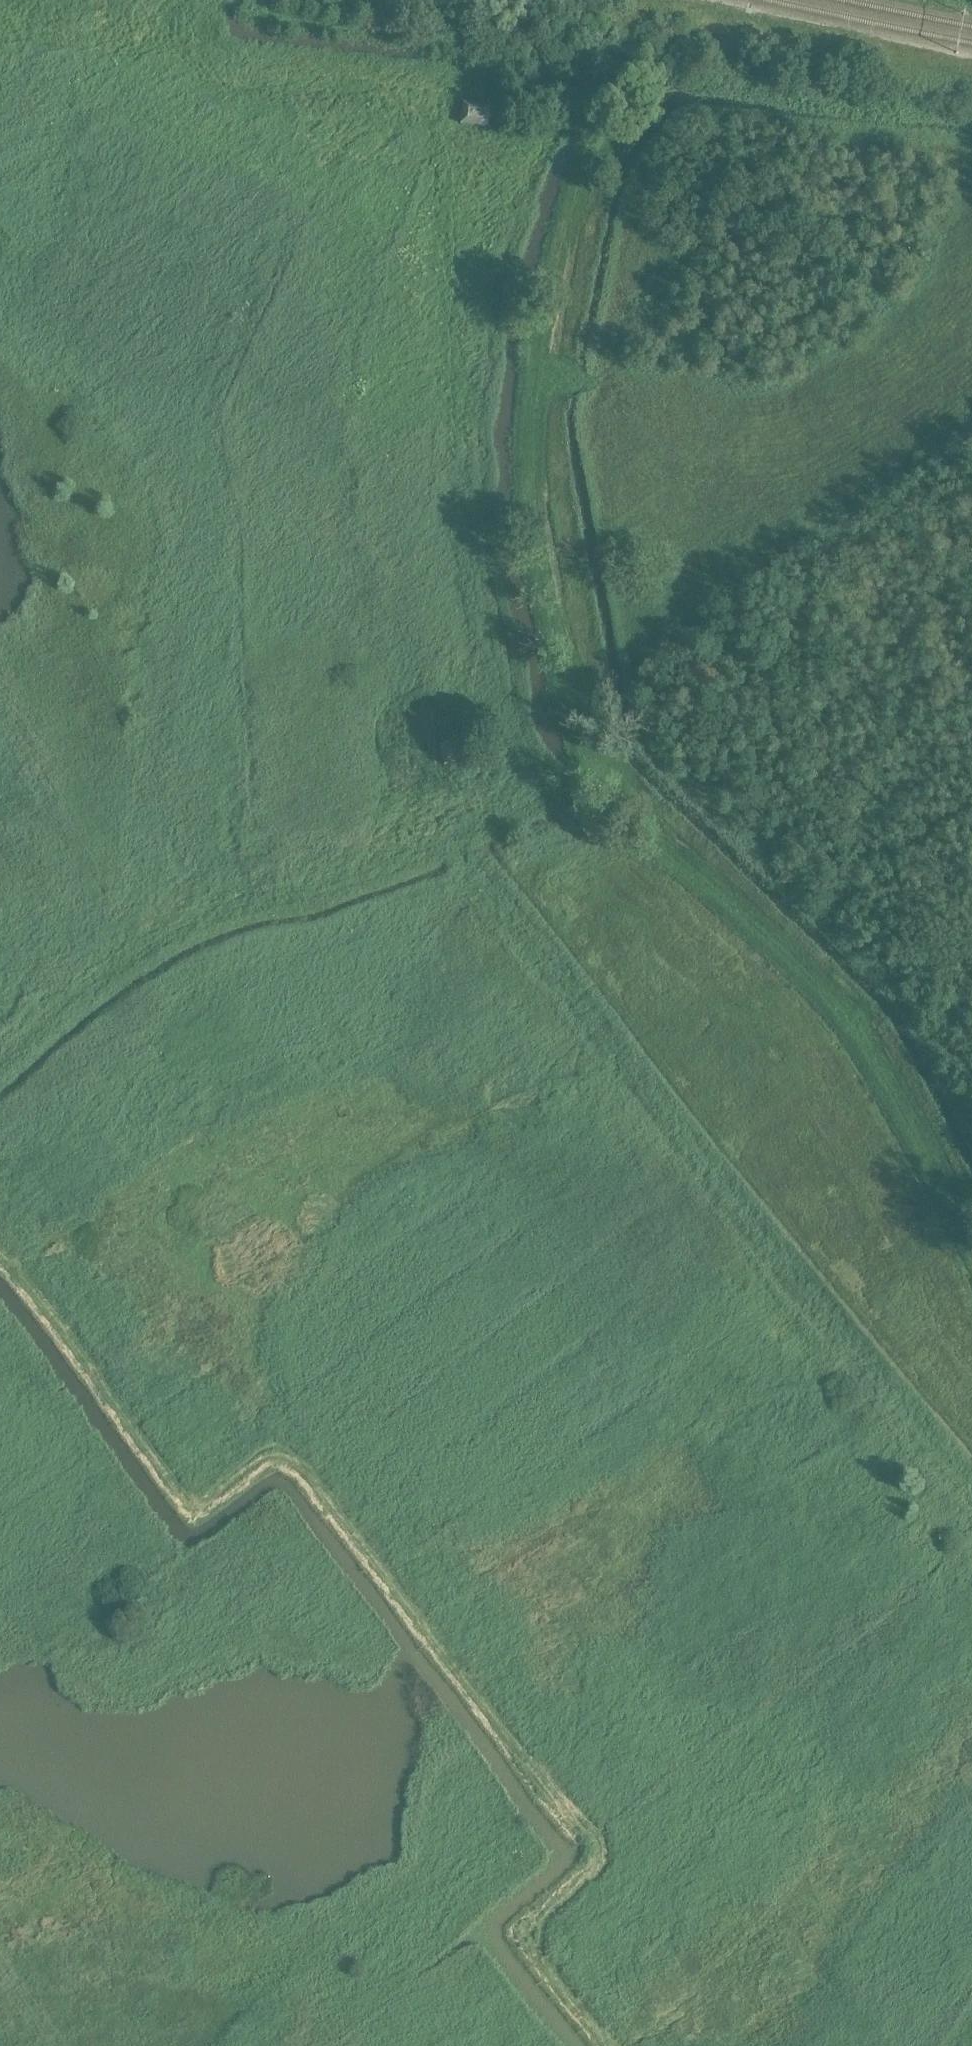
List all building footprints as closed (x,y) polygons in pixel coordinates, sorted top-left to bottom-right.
[(487,125),(489,103),(461,101),(459,123),(487,125)]
